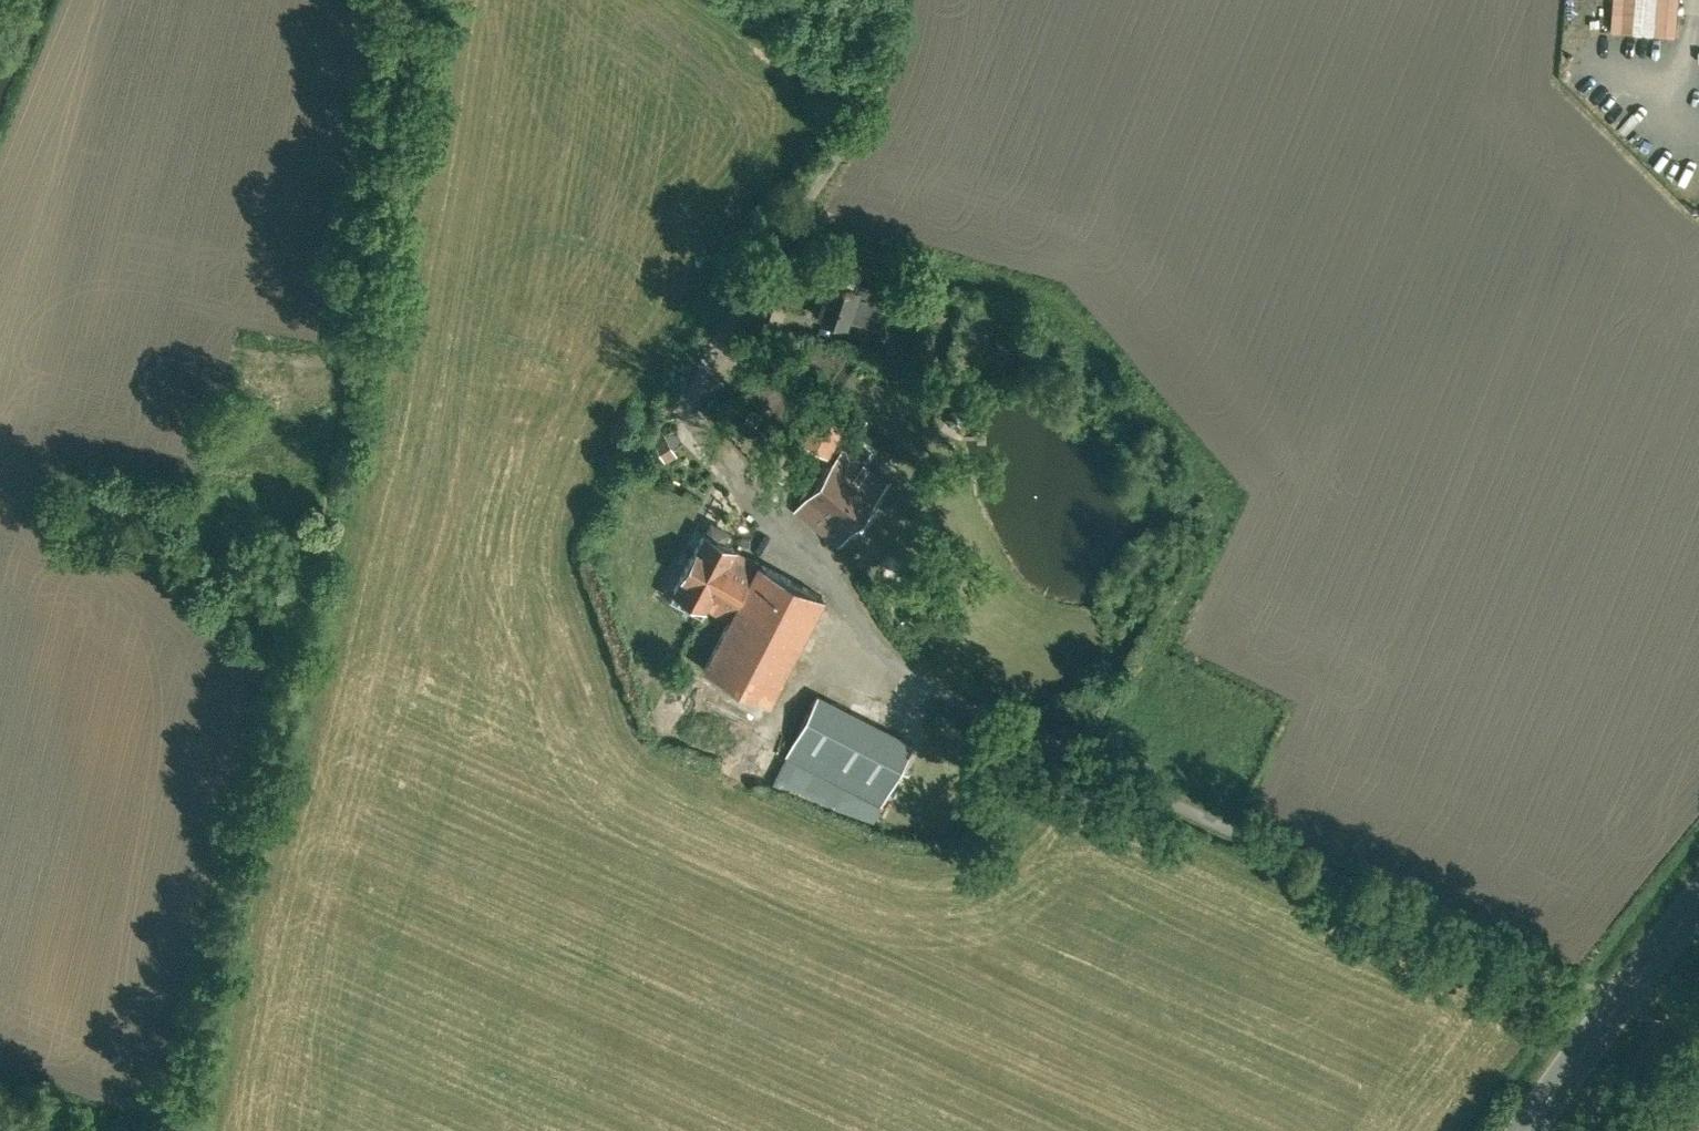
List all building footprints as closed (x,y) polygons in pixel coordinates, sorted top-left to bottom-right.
[(1612,27),(1676,32),(1679,0),(1614,0),(1612,27)] [(856,286),(830,277),(826,289),(821,287),(817,298),(822,300),(819,311),(846,320),(849,312),(882,323),(893,290),(858,278),(856,286)] [(838,420),(824,411),(806,441),(821,450),(838,420)] [(842,447),(798,503),(839,536),(884,480),(842,447)] [(727,527),(711,518),(707,527),(705,527),(704,529),(675,585),(674,585),(673,587),(672,587),(705,604),(707,600),(731,613),(759,558),(735,546),(736,543),(734,542),(722,536),(727,527)] [(929,562),(905,550),(896,567),(920,579),(929,562)] [(731,613),(704,664),(768,696),(822,590),(759,558),(731,613)] [(912,741),(817,692),(787,750),(882,799),(912,741)]
